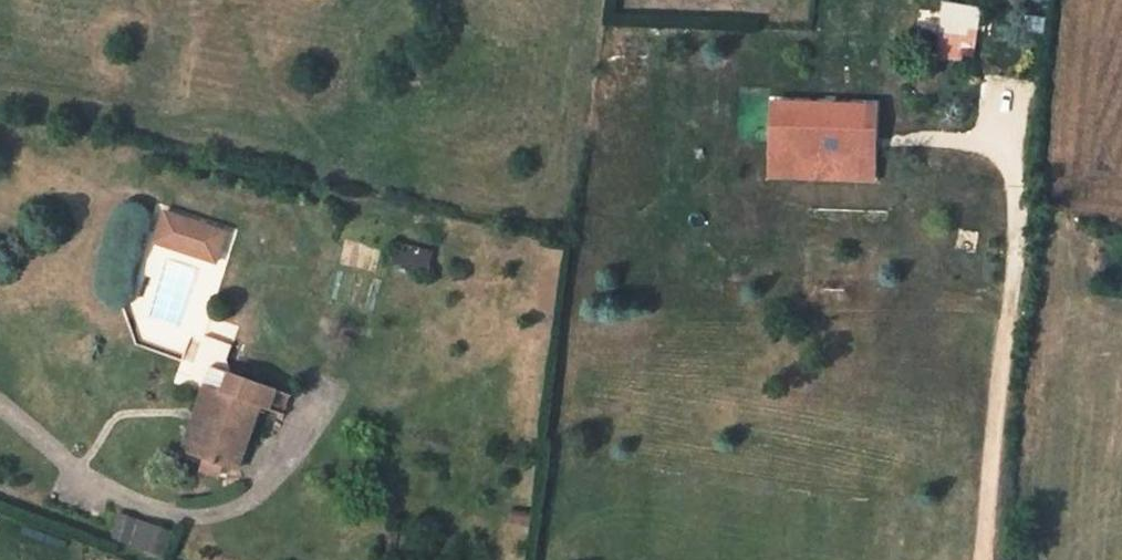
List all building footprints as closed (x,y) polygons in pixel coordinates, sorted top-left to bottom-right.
[(976,64),(981,7),(939,3),(933,60),(976,64)] [(846,203),(846,186),(847,182),(848,160),(849,141),(849,128),(829,128),(829,142),(804,142),(804,161),(784,161),(783,186),(781,223),(780,242),(800,243),(799,222),(802,203),(846,203)] [(804,142),(829,142),(829,128),(785,128),(785,142),(804,142)] [(785,142),(784,161),(804,161),(804,142),(785,142)] [(858,161),(848,160),(847,182),(857,183),(858,161)] [(136,240),(127,271),(187,290),(197,259),(136,240)] [(432,269),(432,250),(399,249),(398,268),(432,269)] [(192,419),(182,416),(158,478),(199,494),(223,433),(241,440),(250,420),(198,402),(192,419)] [(169,559),(170,559),(180,535),(119,512),(109,537),(169,559)]
